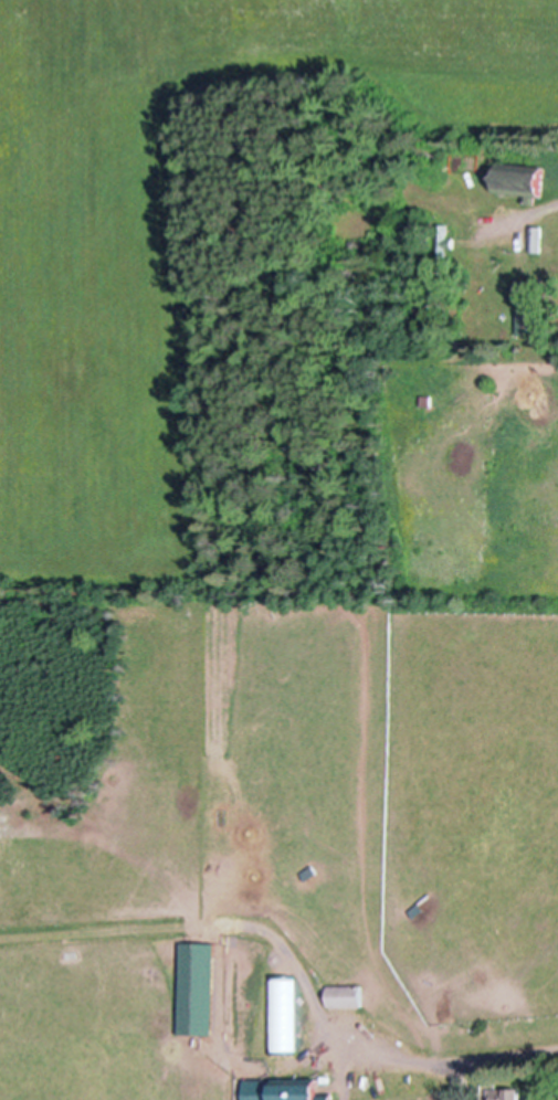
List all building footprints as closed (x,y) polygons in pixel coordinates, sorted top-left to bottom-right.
[(443,150),(440,163),(425,160),(429,147),(443,150)] [(543,198),(537,198),(536,205),(525,204),(526,197),(497,194),(498,186),(495,182),(498,177),(499,163),(546,168),(543,198)] [(449,268),(438,268),(438,224),(450,224),(450,237),(455,237),(455,247),(449,247),(449,268)] [(544,226),(543,252),(531,252),(533,225),(544,226)] [(420,362),(439,362),(440,372),(420,372),(420,362)] [(312,863),(318,871),(307,880),(301,871),(312,863)] [(418,900),(424,908),(414,917),(408,909),(418,900)] [(328,983),(361,982),(362,1004),(328,1005),(328,983)] [(331,1089),(331,1099),(244,1099),(244,1076),(318,1073),(318,1081),(322,1085),(318,1088),(318,1090),(331,1089)] [(522,1085),(522,1099),(489,1099),(488,1086),(495,1085),(522,1085)]
